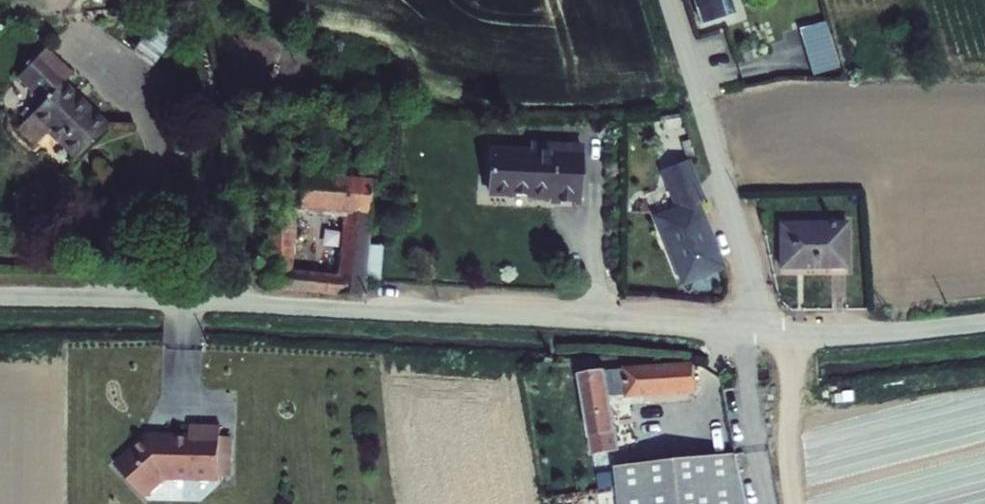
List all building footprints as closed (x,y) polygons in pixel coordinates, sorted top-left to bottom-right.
[(701,22),(726,15),(722,0),(695,0),(701,22)] [(726,15),(735,12),(732,0),(722,0),(726,15)] [(158,12),(131,48),(151,63),(177,27),(158,12)] [(797,26),(811,75),(839,67),(824,18),(797,26)] [(109,128),(66,82),(75,74),(50,47),(21,74),(46,102),(33,115),(76,160),(109,128)] [(358,298),(358,292),(360,273),(366,180),(301,175),(305,129),(273,129),(262,284),(261,289),(358,298)] [(501,154),(465,152),(461,195),(519,197),(520,202),(550,204),(554,147),(501,144),(501,154)] [(659,232),(685,286),(699,280),(702,285),(716,279),(688,217),(697,214),(679,173),(655,183),(662,198),(655,201),(667,228),(659,232)] [(774,232),(776,276),(844,271),(843,227),(774,232)] [(373,274),(360,273),(358,292),(372,293),(373,274)] [(692,375),(580,378),(591,459),(616,456),(608,402),(694,400),(692,375)] [(152,439),(139,439),(115,460),(126,472),(121,476),(139,496),(159,478),(214,479),(214,477),(215,436),(216,426),(185,425),(184,435),(155,434),(152,438),(152,439)] [(225,436),(215,436),(214,477),(224,477),(225,436)] [(110,464),(121,476),(126,472),(115,460),(110,464)] [(736,464),(618,473),(621,503),(742,503),(736,464)]
